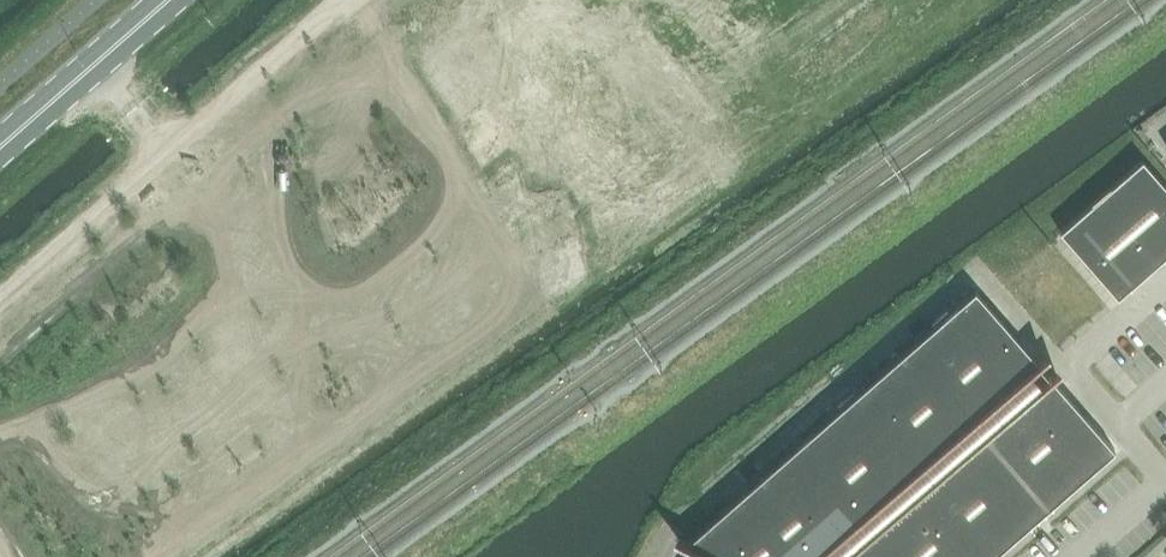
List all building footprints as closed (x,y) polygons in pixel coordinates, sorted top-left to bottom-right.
[(1165,256),(1165,185),(1143,159),(1060,231),(1118,297),(1165,256)] [(1115,449),(1052,376),(1056,373),(1055,371),(1042,383),(1031,370),(1044,359),(1043,357),(1039,361),(975,289),(687,542),(680,538),(679,540),(711,556),(991,556),(1115,449)]
